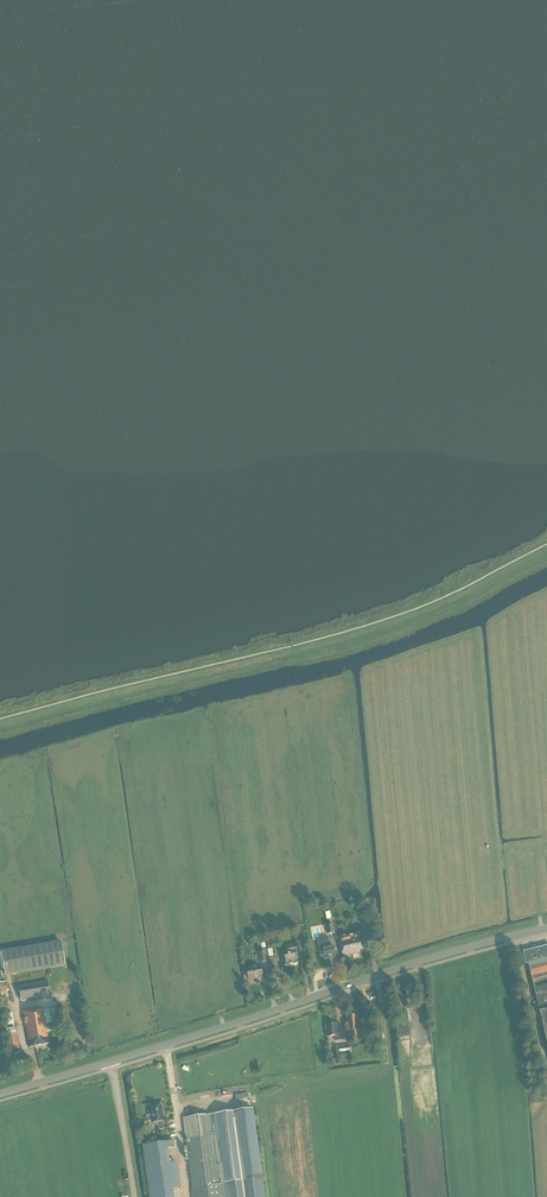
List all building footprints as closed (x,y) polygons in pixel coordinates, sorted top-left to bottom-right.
[(335,933),(333,925),(325,927),(327,934),(335,933)] [(359,950),(368,948),(366,940),(369,939),(367,931),(338,937),(340,945),(341,945),(343,954),(352,952),(354,952),(357,951),(359,950)] [(323,950),(321,950),(322,954),(324,954),(325,958),(336,955),(334,947),(331,948),(329,937),(324,938),(326,949),(323,950)] [(0,953),(4,976),(63,966),(59,943),(0,953)] [(286,946),(288,955),(283,956),(285,966),(299,963),(297,957),(298,957),(296,944),(286,946)] [(523,951),(526,964),(528,963),(546,1041),(546,946),(523,951)] [(268,962),(266,951),(258,953),(260,963),(268,962)] [(247,969),(245,970),(244,972),(245,976),(247,978),(249,977),(249,980),(263,977),(262,966),(247,969)] [(21,1001),(50,996),(48,981),(18,986),(21,1001)] [(415,998),(413,987),(406,989),(408,1000),(412,999),(413,1004),(417,1004),(416,998),(415,998)] [(53,1026),(45,1028),(41,1007),(22,1011),(29,1048),(48,1044),(46,1033),(54,1031),(53,1026)] [(61,1024),(58,1008),(50,1010),(53,1026),(61,1024)] [(409,1025),(407,1011),(399,1012),(401,1027),(397,1027),(398,1032),(409,1030),(408,1025),(409,1025)] [(356,1025),(355,1015),(349,1016),(351,1031),(352,1031),(353,1040),(358,1040),(357,1030),(359,1030),(360,1029),(360,1026),(359,1025),(356,1025)] [(336,1024),(327,1025),(329,1037),(335,1036),(335,1041),(342,1040),(341,1032),(337,1033),(336,1024)] [(379,1033),(378,1025),(371,1026),(371,1034),(379,1033)] [(19,1048),(16,1034),(5,1036),(8,1050),(19,1048)] [(349,1046),(349,1045),(338,1046),(339,1055),(350,1053),(353,1053),(352,1046),(349,1046)] [(164,1121),(162,1106),(151,1107),(153,1123),(158,1122),(159,1130),(165,1129),(164,1121)] [(263,1180),(253,1109),(183,1119),(193,1190),(263,1180)] [(143,1145),(150,1196),(172,1196),(171,1189),(179,1188),(175,1162),(169,1163),(167,1148),(174,1147),(173,1141),(143,1145)]
